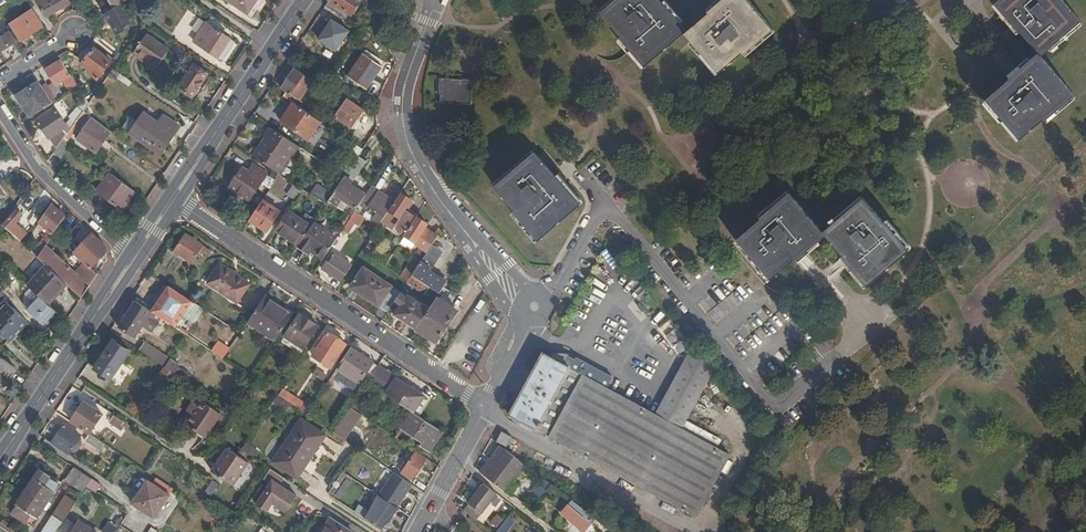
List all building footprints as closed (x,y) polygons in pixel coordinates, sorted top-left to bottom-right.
[(40,5),(48,18),(75,0),(48,0),(40,5)] [(111,9),(105,13),(115,27),(121,24),(125,30),(137,22),(126,0),(117,5),(111,9)] [(263,0),(227,0),(250,16),(257,7),(258,8),(263,0)] [(325,6),(342,17),(345,12),(350,15),(360,0),(329,0),(325,6)] [(614,2),(602,12),(621,36),(621,37),(645,67),(686,34),(719,74),(744,54),(745,55),(775,29),(751,0),(616,0),(614,2)] [(987,101),(1020,140),(1044,120),(1046,121),(1075,96),(1042,56),(1082,22),(1063,0),(1001,0),(995,4),(1020,34),(1022,33),(1039,54),(1010,80),(1011,80),(987,101)] [(109,6),(96,14),(98,17),(105,13),(111,9),(109,6)] [(11,23),(22,41),(27,38),(34,33),(36,32),(25,14),(11,23)] [(355,31),(336,19),(321,41),(340,54),(355,31)] [(209,24),(205,22),(199,31),(202,33),(209,24)] [(220,33),(220,32),(209,24),(202,33),(199,31),(193,40),(223,61),(235,43),(220,33)] [(10,31),(0,37),(0,51),(16,41),(10,32),(10,31)] [(37,37),(34,33),(27,38),(30,42),(37,37)] [(171,50),(149,35),(136,53),(158,69),(171,50)] [(113,60),(96,47),(83,64),(91,70),(90,72),(99,79),(113,60)] [(368,90),(381,68),(363,56),(349,77),(368,90)] [(41,74),(49,87),(43,91),(51,104),(64,95),(56,83),(62,80),(69,92),(78,85),(79,85),(71,74),(69,75),(61,62),(41,74)] [(198,100),(213,77),(194,65),(178,88),(198,100)] [(280,89),(286,93),(283,97),(293,104),(295,105),(311,81),(294,70),(280,89)] [(441,95),(441,102),(471,104),(472,80),(439,78),(439,95),(441,95)] [(29,108),(27,110),(32,117),(51,104),(43,91),(41,88),(34,92),(32,88),(21,95),(29,108)] [(55,108),(38,120),(56,150),(65,138),(84,112),(90,103),(86,97),(71,118),(73,123),(67,126),(55,108)] [(364,112),(347,101),(336,117),(353,129),(364,112)] [(281,122),(307,140),(320,122),(295,105),(293,104),(281,122)] [(77,140),(96,154),(111,133),(91,118),(84,112),(65,138),(68,141),(77,128),(80,125),(85,119),(89,123),(77,140)] [(134,115),(125,127),(132,132),(140,120),(134,115)] [(164,117),(159,125),(145,115),(132,135),(162,155),(180,128),(164,117)] [(263,138),(267,141),(256,159),(273,171),(280,175),(281,176),(299,148),(269,128),(263,138)] [(68,141),(65,138),(56,150),(54,153),(63,159),(72,146),(73,144),(68,141)] [(363,150),(357,146),(338,173),(345,177),(359,157),(363,150)] [(513,209),(512,210),(537,240),(581,205),(555,174),(553,176),(535,154),(494,187),(513,209)] [(359,157),(345,177),(333,195),(329,202),(337,207),(341,200),(356,210),(357,209),(360,205),(366,196),(351,185),(366,162),(359,157)] [(249,201),(261,182),(271,189),(273,186),(274,184),(267,179),(265,177),(265,176),(252,167),(248,173),(242,169),(229,188),(249,201)] [(280,175),(273,171),(267,179),(274,184),(278,177),(280,175)] [(97,192),(121,210),(134,192),(110,174),(97,192)] [(274,184),(273,186),(286,195),(288,193),(292,187),(278,177),(274,184)] [(292,187),(288,193),(298,200),(304,191),(294,184),(292,187)] [(333,195),(319,186),(311,196),(326,206),(329,202),(333,195)] [(372,186),(366,196),(360,205),(367,211),(369,208),(377,214),(373,220),(380,225),(382,222),(395,202),(372,186)] [(401,193),(395,202),(382,222),(393,229),(396,226),(407,234),(418,219),(407,212),(414,202),(401,193)] [(780,261),(782,262),(811,237),(810,235),(775,194),(746,220),(747,222),(724,242),(758,280),(780,261)] [(281,211),(263,199),(250,220),(267,232),(281,211)] [(870,222),(850,201),(810,235),(811,237),(855,289),(897,252),(871,222),(870,222)] [(44,204),(34,216),(39,220),(48,207),(44,204)] [(43,232),(47,235),(33,253),(37,257),(37,256),(46,245),(65,218),(53,207),(40,224),(46,228),(43,232)] [(11,220),(4,227),(22,243),(27,236),(14,223),(21,215),(16,210),(9,217),(11,220)] [(352,217),(349,221),(343,230),(348,233),(361,215),(359,214),(355,211),(352,217)] [(312,227),(289,212),(276,232),(299,248),(312,227)] [(418,219),(407,234),(405,237),(428,254),(433,247),(438,239),(426,230),(429,226),(419,218),(418,219)] [(315,223),(312,227),(299,248),(309,255),(312,251),(324,259),(343,230),(349,221),(347,219),(335,236),(315,223)] [(46,266),(65,284),(81,299),(98,274),(92,269),(105,253),(105,246),(92,234),(74,254),(87,265),(83,267),(86,270),(78,275),(76,273),(46,245),(37,256),(37,257),(46,266)] [(197,242),(194,241),(186,235),(174,253),(191,264),(199,252),(207,257),(210,252),(203,248),(204,247),(197,242)] [(428,254),(420,266),(413,275),(435,289),(441,294),(447,284),(429,272),(442,253),(433,247),(428,254)] [(69,248),(64,253),(80,268),(76,273),(78,275),(86,270),(83,267),(87,265),(74,254),(72,251),(72,250),(69,248)] [(333,254),(323,269),(342,283),(352,268),(333,254)] [(420,266),(413,262),(401,278),(408,283),(413,275),(420,266)] [(220,265),(211,279),(242,299),(252,286),(238,277),(220,265)] [(46,266),(27,286),(43,300),(47,304),(65,284),(46,266)] [(354,283),(367,292),(364,297),(388,313),(401,294),(364,269),(354,283)] [(408,283),(430,297),(435,289),(413,275),(408,283)] [(206,285),(238,306),(242,299),(211,279),(206,285)] [(354,283),(351,288),(364,297),(367,292),(354,283)] [(194,304),(169,287),(152,313),(158,317),(182,332),(188,323),(184,320),(194,304)] [(257,309),(252,317),(264,325),(280,335),(292,317),(278,308),(281,304),(266,295),(257,309)] [(410,297),(398,315),(418,329),(430,311),(410,297)] [(30,314),(45,328),(58,314),(47,304),(43,300),(30,314)] [(437,300),(430,311),(418,329),(438,343),(457,314),(437,300)] [(23,335),(31,326),(5,302),(4,301),(0,306),(0,314),(1,315),(0,315),(0,334),(2,336),(3,335),(6,337),(5,339),(10,344),(16,337),(15,335),(19,331),(23,335)] [(119,329),(135,339),(147,320),(152,313),(137,302),(119,329)] [(281,304),(278,308),(292,317),(294,314),(281,304)] [(158,317),(152,313),(147,320),(153,324),(158,317)] [(303,349),(318,326),(300,314),(285,337),(303,349)] [(264,325),(261,330),(276,340),(280,335),(264,325)] [(331,368),(346,345),(328,332),(313,356),(331,368)] [(114,343),(100,363),(93,358),(88,365),(112,380),(121,366),(124,368),(127,363),(124,361),(129,354),(114,343)] [(143,344),(139,351),(166,369),(174,374),(179,367),(143,344)] [(345,358),(344,357),(331,378),(353,393),(362,379),(368,383),(378,367),(379,366),(351,348),(345,358)] [(728,457),(681,432),(688,418),(712,373),(693,349),(663,404),(656,418),(583,378),(582,381),(567,373),(569,370),(543,357),(510,419),(534,432),(535,430),(549,438),(549,440),(694,519),(728,457)] [(0,359),(0,388),(14,369),(0,359)] [(368,383),(412,412),(419,417),(429,401),(378,367),(368,383)] [(156,384),(169,393),(178,377),(174,374),(166,369),(156,384)] [(317,369),(314,375),(326,380),(329,374),(317,369)] [(279,396),(278,395),(274,402),(286,410),(290,403),(279,396)] [(695,405),(711,418),(718,409),(702,396),(695,405)] [(221,416),(197,399),(191,408),(196,412),(193,417),(187,425),(206,438),(221,416)] [(103,415),(85,403),(72,422),(91,435),(103,415)] [(196,412),(191,408),(187,413),(193,417),(196,412)] [(421,445),(431,451),(444,432),(419,417),(412,412),(402,428),(423,442),(421,445)] [(120,430),(124,425),(127,427),(128,426),(115,417),(110,424),(120,430)] [(324,436),(301,421),(287,442),(312,459),(322,445),(320,443),(324,436)] [(352,430),(342,423),(335,433),(345,440),(352,430)] [(81,437),(66,426),(53,446),(69,456),(81,437)] [(87,442),(102,452),(107,445),(91,435),(87,442)] [(507,448),(511,440),(501,435),(496,443),(507,448)] [(426,458),(417,452),(417,451),(394,436),(388,446),(411,461),(403,473),(413,480),(426,458)] [(303,470),(304,471),(312,459),(287,442),(275,461),(298,477),(303,470)] [(360,450),(364,453),(376,461),(391,470),(396,463),(365,442),(360,450)] [(247,443),(242,450),(255,459),(260,452),(247,443)] [(525,466),(496,444),(477,469),(504,492),(525,466)] [(233,485),(247,465),(228,451),(222,460),(224,462),(221,466),(219,464),(213,472),(233,485)] [(75,469),(67,481),(84,493),(86,490),(88,487),(93,480),(75,469)] [(299,497),(281,485),(285,479),(272,470),(265,480),(271,484),(257,505),(268,512),(274,504),(288,513),(299,497)] [(61,486),(40,471),(16,506),(18,508),(14,515),(33,527),(61,486)] [(393,472),(379,494),(398,507),(413,485),(393,472)] [(542,479),(532,491),(541,498),(550,486),(542,479)] [(102,487),(93,480),(88,487),(95,493),(97,494),(102,487)] [(464,505),(477,487),(469,480),(455,499),(464,505)] [(154,519),(169,496),(147,481),(132,504),(154,519)] [(470,503),(470,504),(464,512),(477,521),(497,495),(484,485),(470,503)] [(86,490),(93,496),(95,493),(88,487),(86,490)] [(398,507),(379,494),(365,518),(382,529),(398,507)] [(77,504),(66,497),(52,517),(54,519),(62,525),(77,504)] [(591,526),(592,527),(597,522),(571,502),(561,514),(582,531),(586,531),(591,526)] [(489,524),(499,531),(504,531),(511,523),(498,513),(489,524)] [(54,519),(45,531),(58,531),(62,525),(54,519)] [(324,531),(352,531),(332,519),(324,531)] [(119,527),(109,522),(104,531),(116,531),(119,527)] [(599,531),(601,531),(604,528),(597,522),(592,527),(599,531)] [(80,523),(73,531),(93,531),(80,523)]
